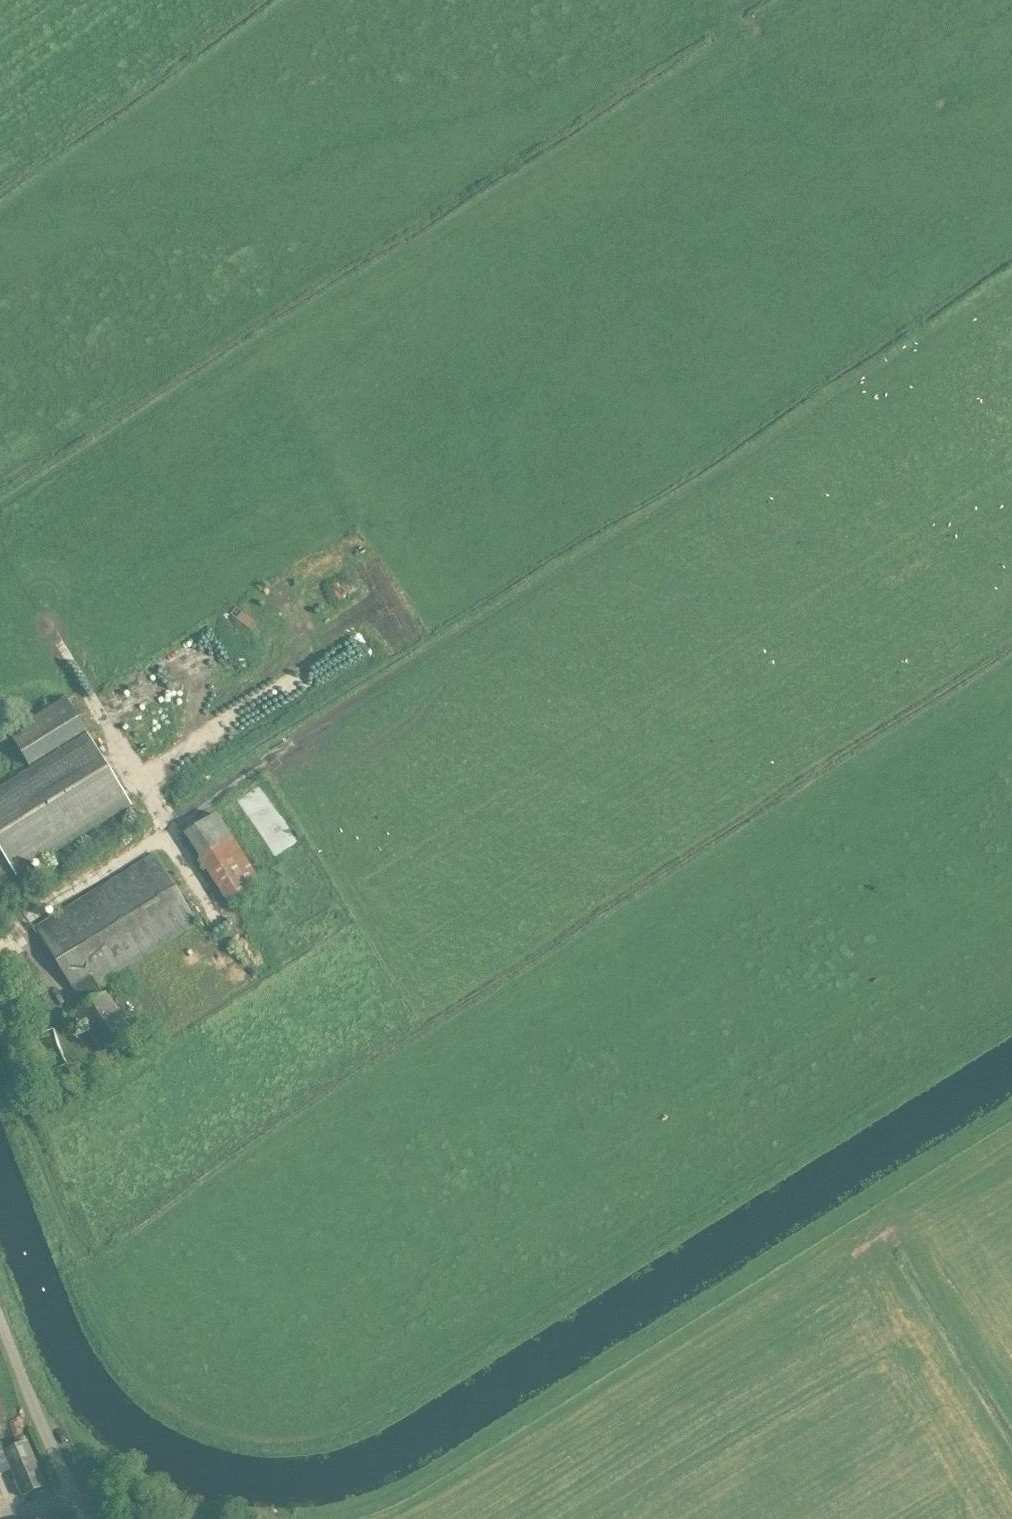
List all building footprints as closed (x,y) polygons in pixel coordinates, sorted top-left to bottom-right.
[(30,764),(86,730),(67,698),(11,733),(30,764)] [(132,803),(87,731),(0,785),(0,848),(17,875),(132,803)] [(183,834),(226,901),(261,881),(217,812),(183,834)] [(34,926),(85,1005),(78,1010),(102,1051),(131,1033),(106,993),(104,994),(97,984),(198,922),(154,852),(34,926)] [(11,1469),(21,1495),(46,1486),(28,1441),(6,1450),(2,1441),(0,1442),(0,1474),(11,1469)]
